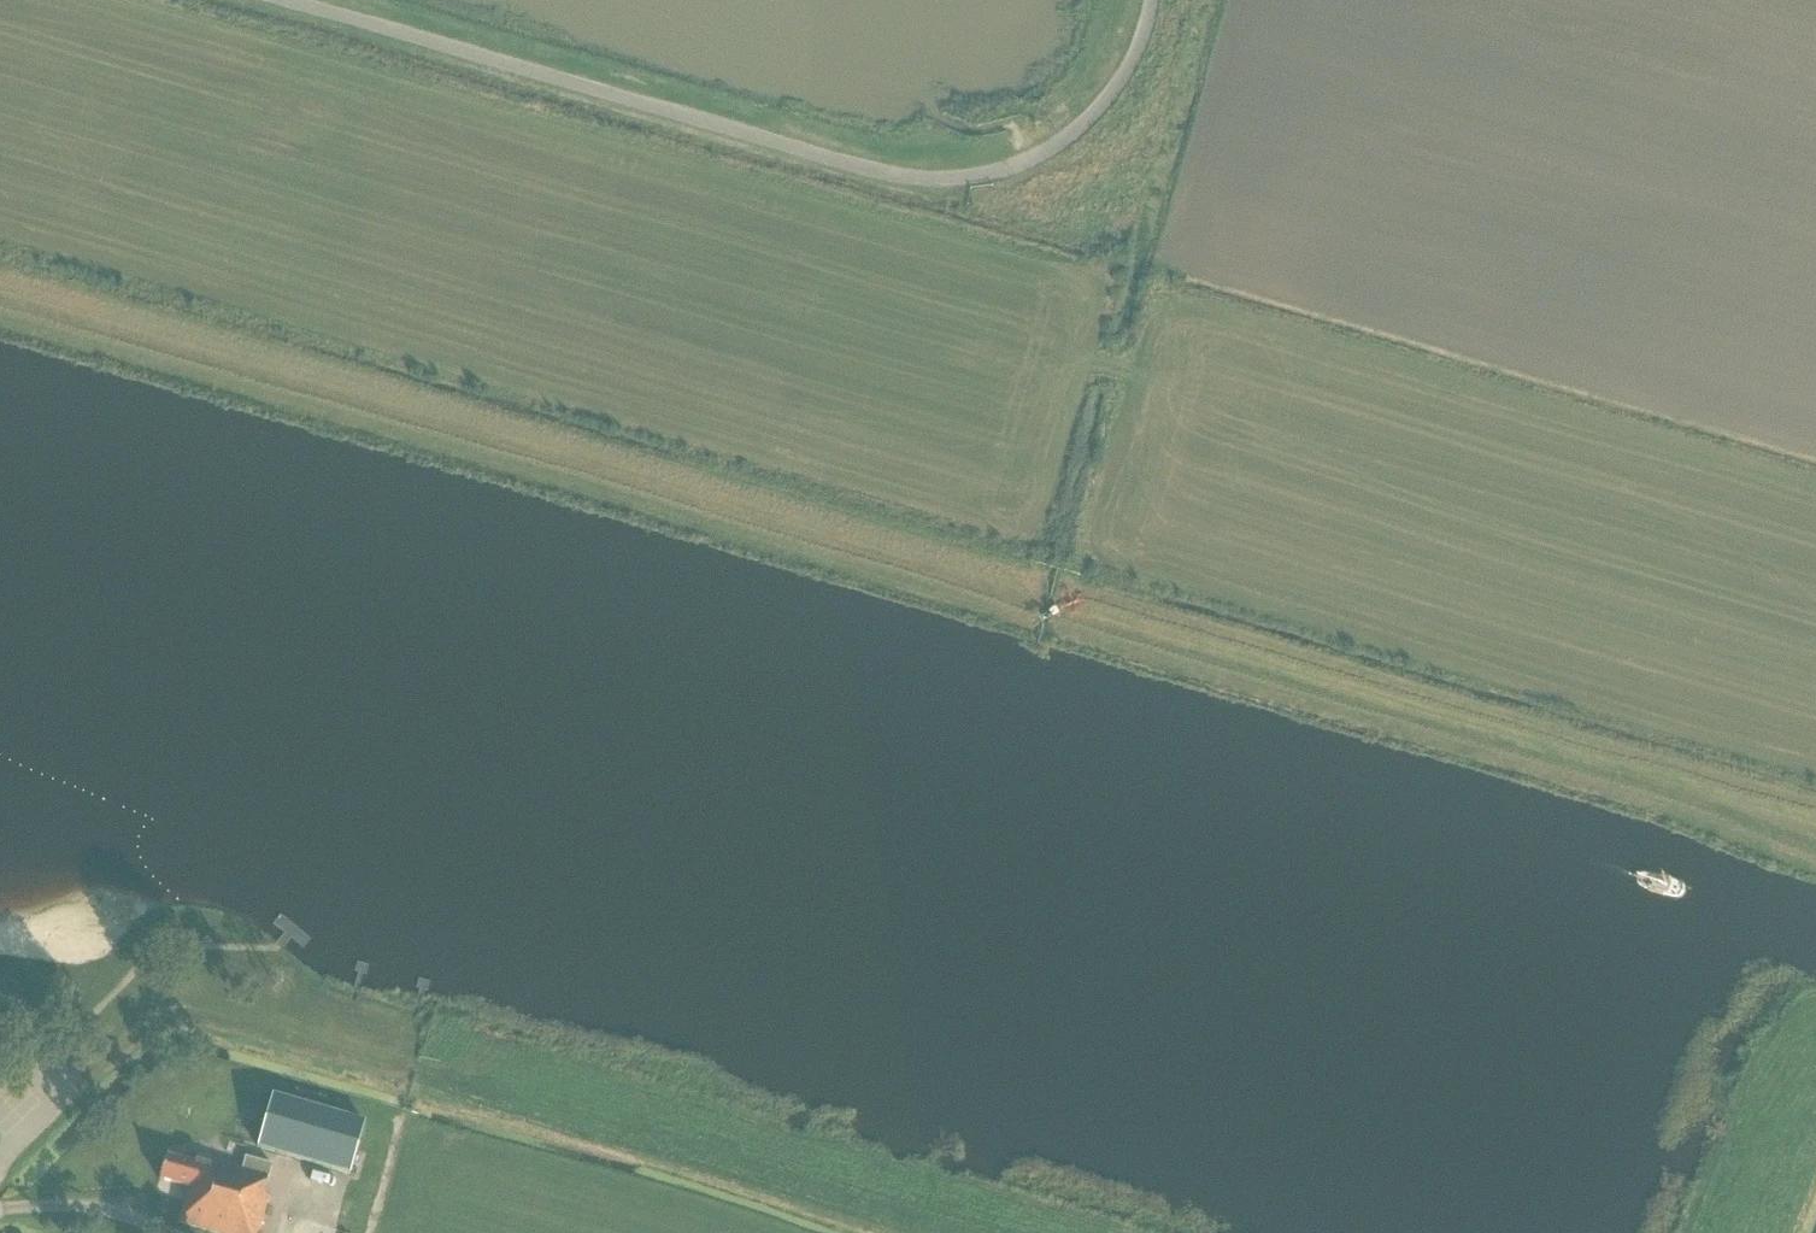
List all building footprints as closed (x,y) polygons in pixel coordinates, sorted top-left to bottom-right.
[(260,1148),(330,1169),(352,1175),(367,1124),(275,1096),(260,1148)] [(166,1156),(160,1180),(189,1188),(179,1222),(215,1232),(258,1232),(270,1195),(264,1194),(272,1166),(247,1158),(243,1170),(198,1157),(195,1165),(166,1156)]
